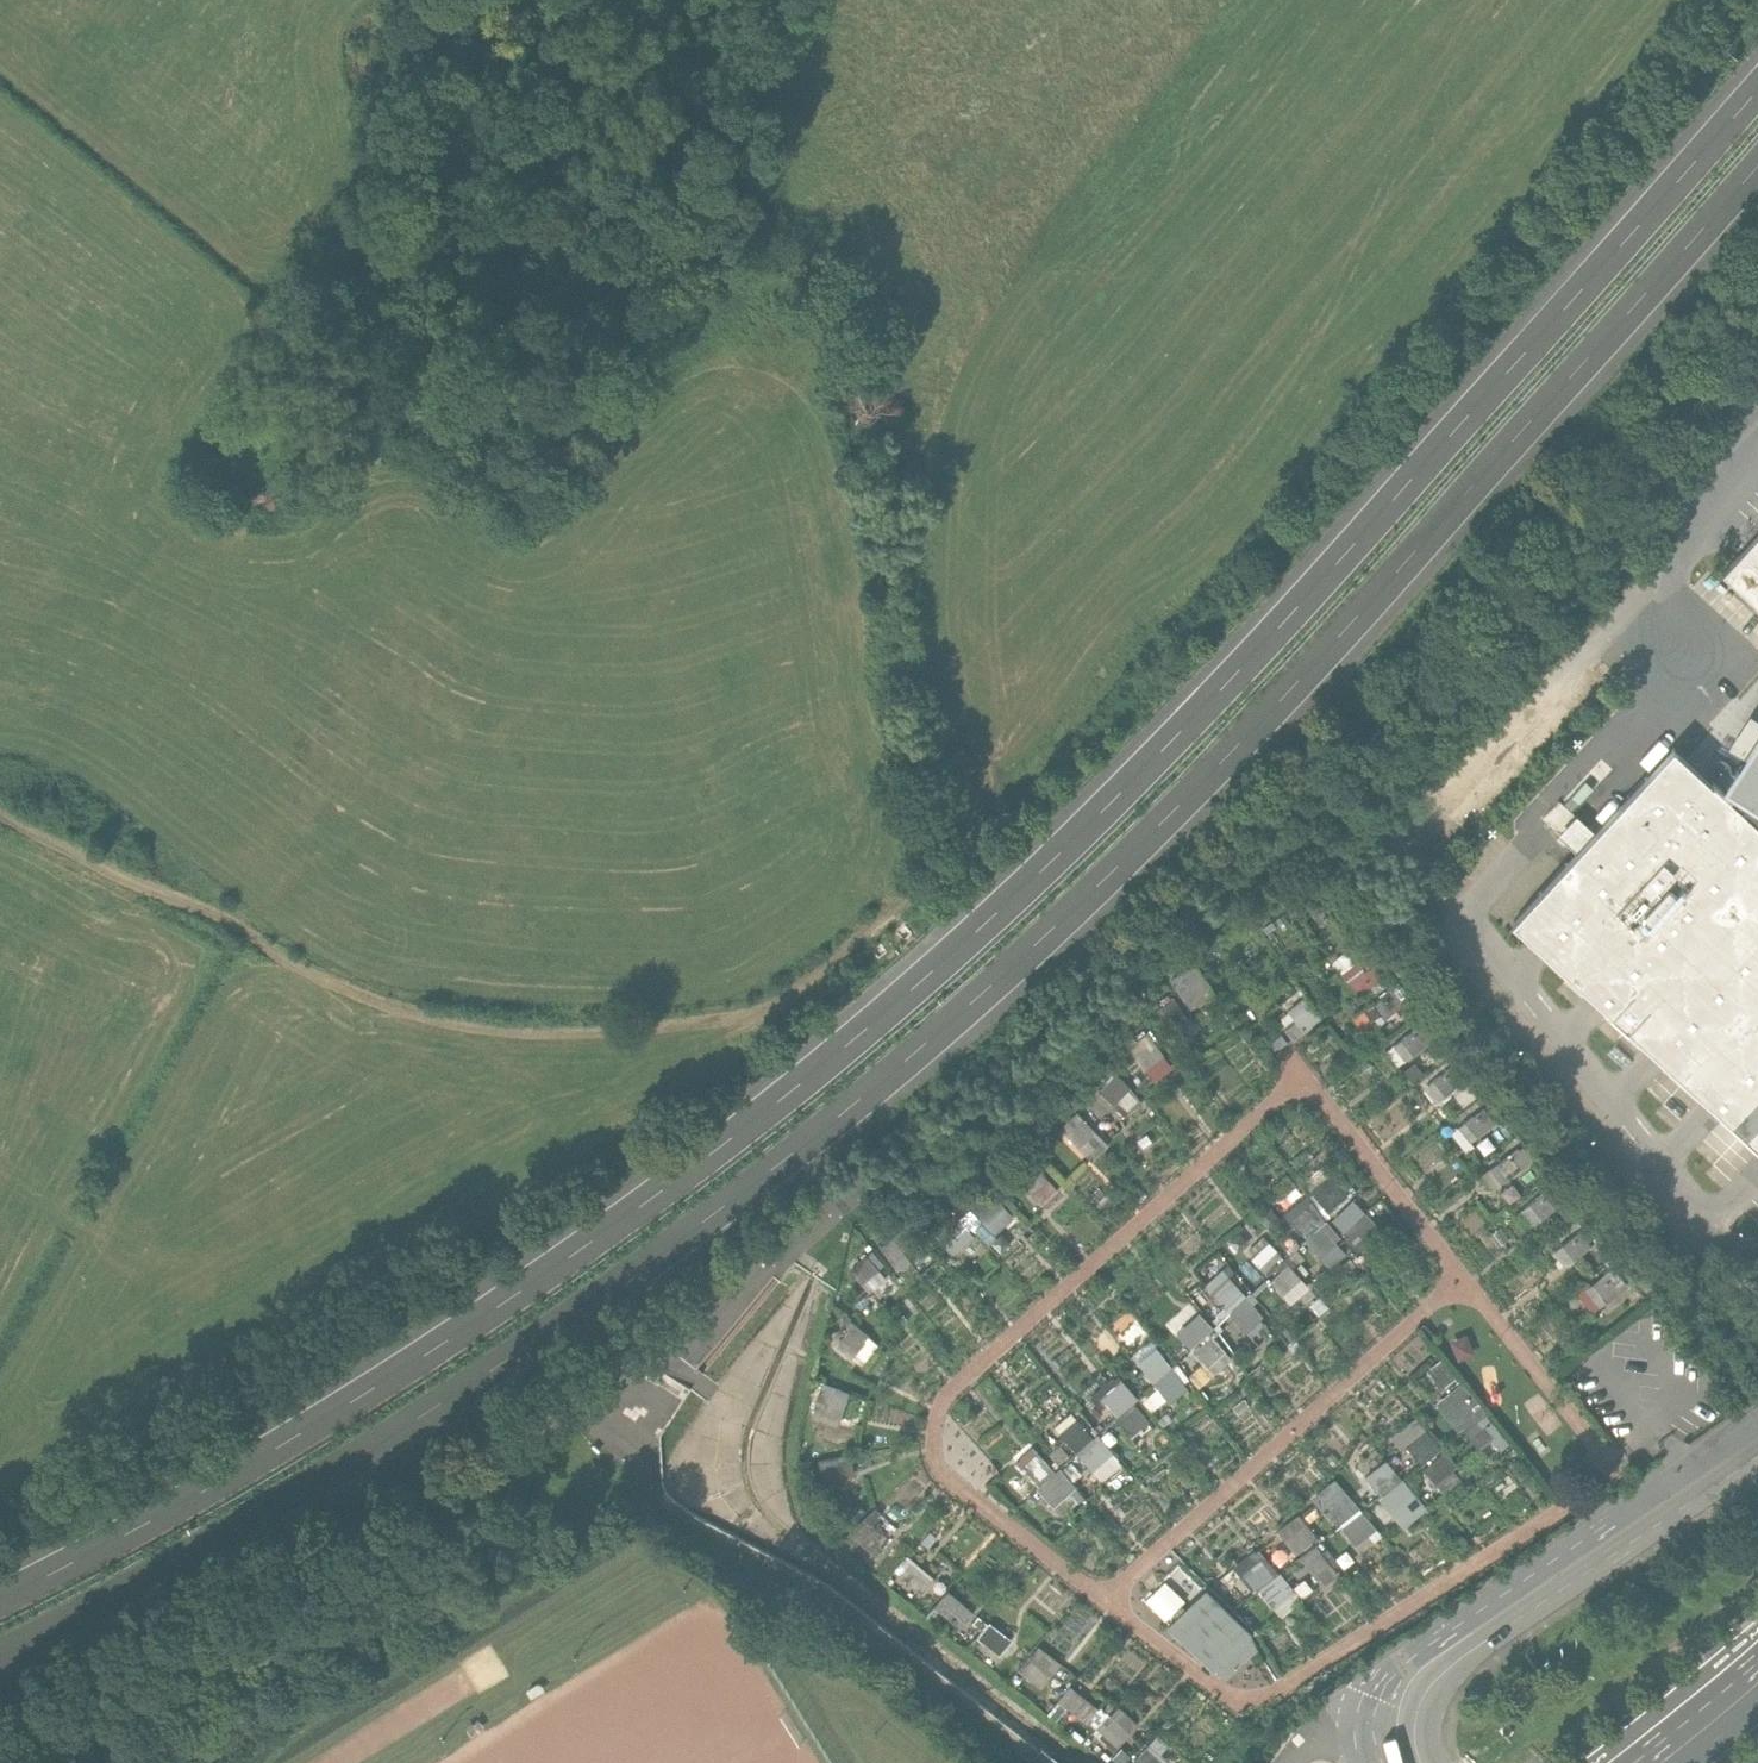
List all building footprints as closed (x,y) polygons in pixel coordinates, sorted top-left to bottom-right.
[(1723,573),(1757,605),(1757,535),(1723,573)] [(1750,715),(1740,731),(1731,745),(1723,739),(1716,750),(1740,764),(1726,786),(1735,791),(1729,800),(1757,826),(1757,721),(1750,715)] [(1673,748),(1512,923),(1540,947),(1599,1002),(1660,1059),(1719,1113),(1757,1148),(1757,826),(1729,800),(1696,769),(1688,761),(1673,748)] [(1190,962),(1168,975),(1184,1003),(1206,990),(1190,962)] [(1171,994),(1156,1005),(1182,1040),(1197,1029),(1171,994)] [(1388,1040),(1399,1060),(1423,1047),(1411,1027),(1388,1040)] [(1145,1029),(1125,1043),(1142,1067),(1162,1053),(1145,1029)] [(1441,1067),(1420,1084),(1434,1103),(1456,1086),(1441,1067)] [(1118,1117),(1140,1102),(1118,1068),(1096,1083),(1118,1117)] [(1055,1130),(1091,1161),(1110,1140),(1103,1134),(1120,1115),(1091,1089),(1055,1130)] [(1452,1127),(1467,1142),(1492,1119),(1478,1103),(1452,1127)] [(970,1212),(989,1232),(1008,1214),(989,1194),(970,1212)] [(1325,1266),(1344,1247),(1302,1203),(1283,1221),(1325,1266)] [(1548,1250),(1560,1263),(1580,1246),(1569,1232),(1548,1250)] [(1262,1268),(1270,1255),(1256,1246),(1248,1260),(1262,1268)] [(845,1271),(865,1292),(888,1271),(867,1249),(845,1271)] [(1265,1277),(1285,1302),(1306,1285),(1286,1260),(1265,1277)] [(1579,1280),(1586,1304),(1623,1293),(1616,1268),(1579,1280)] [(1246,1334),(1264,1317),(1224,1274),(1206,1291),(1246,1334)] [(1169,1332),(1185,1347),(1207,1323),(1191,1308),(1169,1332)] [(827,1347),(852,1362),(867,1337),(842,1322),(827,1347)] [(1206,1373),(1228,1356),(1208,1329),(1186,1346),(1206,1373)] [(1165,1366),(1148,1383),(1165,1399),(1182,1381),(1165,1366)] [(1092,1396),(1109,1414),(1128,1397),(1111,1379),(1092,1396)] [(1473,1451),(1496,1431),(1456,1381),(1432,1400),(1473,1451)] [(814,1382),(802,1410),(840,1426),(852,1398),(814,1382)] [(1109,1416),(1126,1434),(1143,1418),(1126,1400),(1109,1416)] [(1051,1427),(1083,1470),(1103,1455),(1071,1412),(1051,1427)] [(1388,1436),(1433,1485),(1455,1465),(1410,1416),(1388,1436)] [(1030,1446),(1011,1463),(1031,1485),(1050,1468),(1030,1446)] [(820,1494),(851,1483),(841,1454),(810,1465),(820,1494)] [(1104,1455),(1088,1470),(1099,1481),(1114,1466),(1104,1455)] [(1381,1458),(1360,1477),(1402,1524),(1423,1506),(1381,1458)] [(1055,1513),(1076,1493),(1053,1468),(1032,1488),(1055,1513)] [(1332,1476),(1308,1496),(1350,1547),(1374,1527),(1332,1476)] [(1275,1525),(1288,1554),(1314,1543),(1301,1514),(1275,1525)] [(1320,1586),(1340,1571),(1317,1542),(1297,1558),(1320,1586)] [(1263,1554),(1239,1573),(1274,1619),(1307,1593),(1298,1583),(1291,1589),(1263,1554)] [(923,1610),(959,1641),(974,1624),(939,1592),(923,1610)] [(1181,1617),(1169,1629),(1224,1683),(1255,1652),(1247,1635),(1204,1593),(1181,1617)] [(1032,1692),(1054,1667),(1032,1647),(1010,1672),(1032,1692)] [(1054,1691),(1045,1713),(1088,1731),(1084,1742),(1115,1754),(1128,1721),(1054,1691)]
